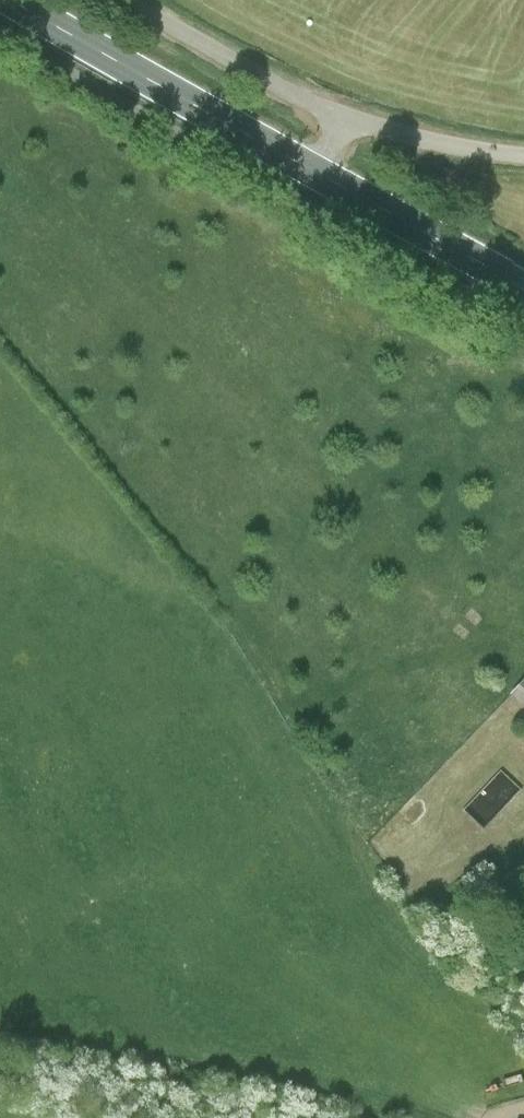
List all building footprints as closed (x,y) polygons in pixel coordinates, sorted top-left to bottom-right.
[(513,694),(523,704),(523,682),(513,694)] [(520,790),(501,772),(465,810),(484,828),(520,790)]
